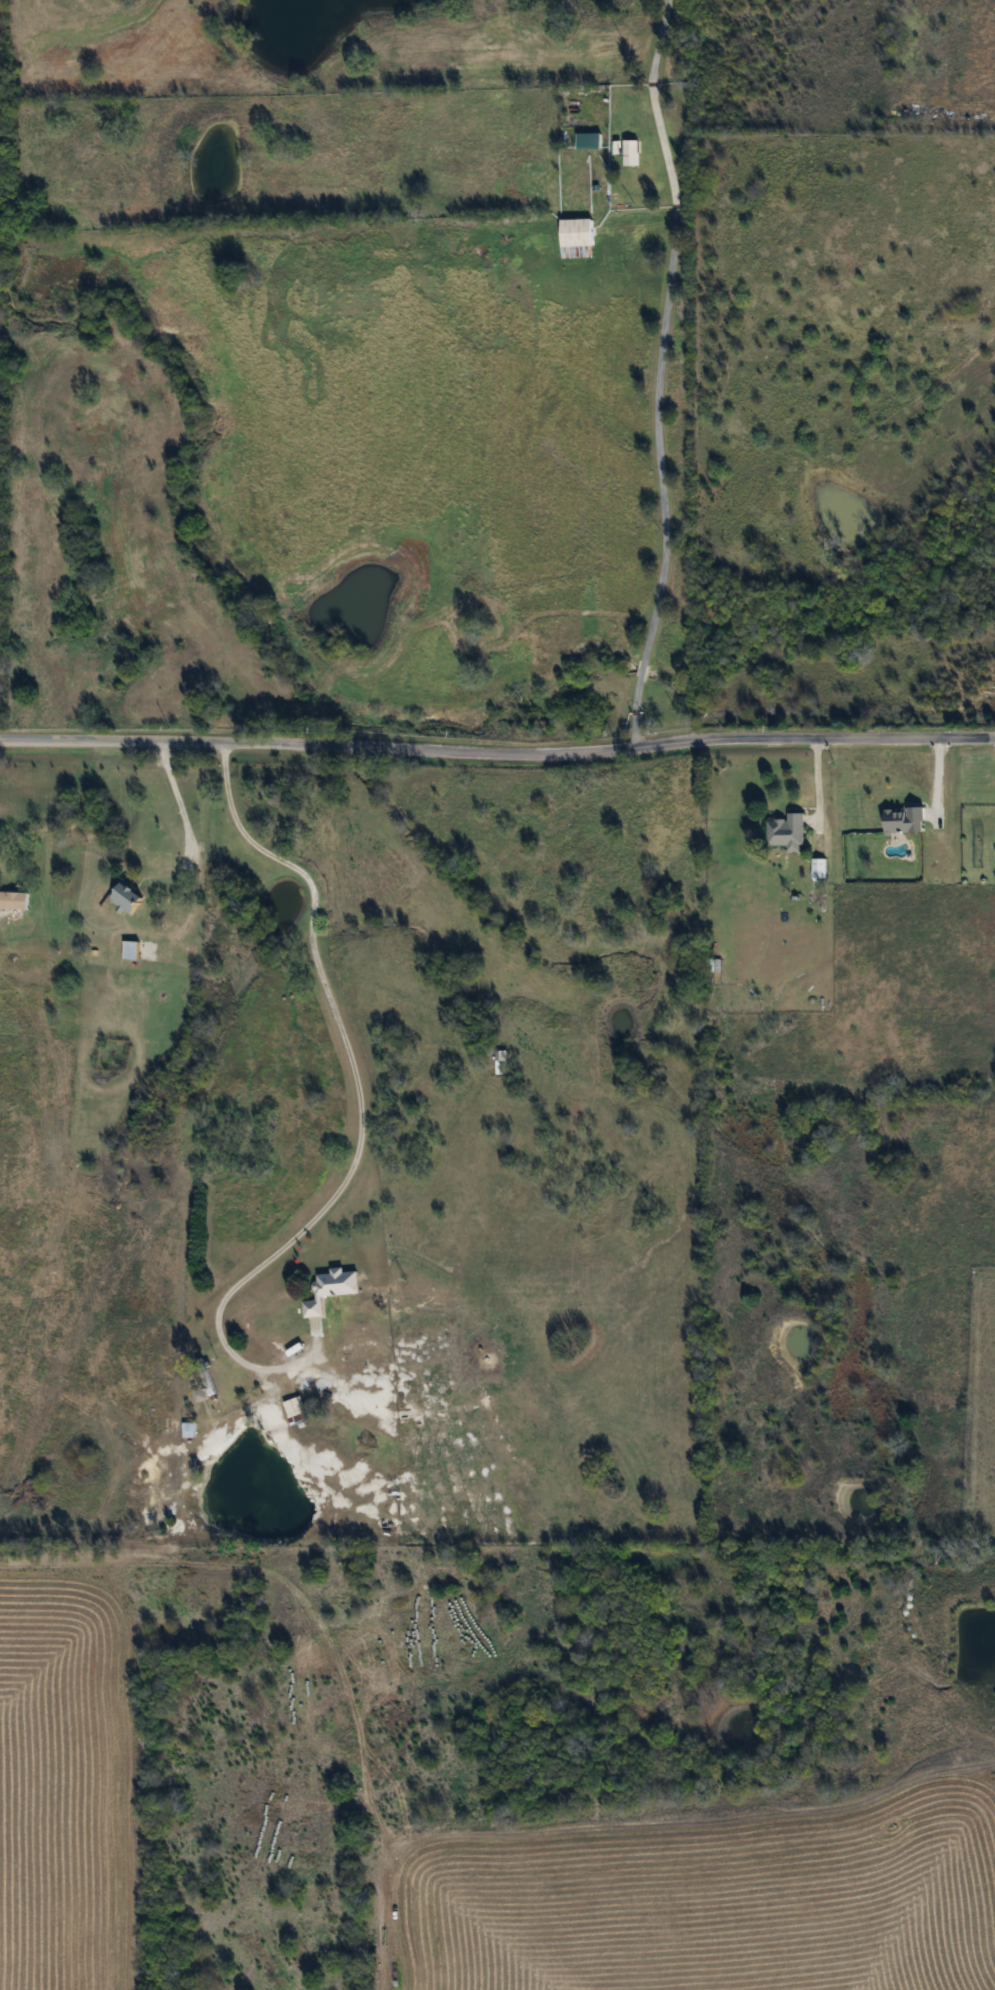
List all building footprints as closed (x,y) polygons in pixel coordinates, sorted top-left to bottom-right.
[(622,141),(622,167),(637,167),(637,141),(622,141)] [(559,219),(559,258),(591,258),(591,219),(559,219)] [(923,808),(880,808),(880,833),(923,832),(923,808)] [(803,848),(803,814),(786,813),(786,819),(766,819),(766,848),(803,848)] [(824,878),(824,860),(811,860),(811,878),(824,878)] [(129,917),(145,901),(124,879),(107,894),(129,917)] [(0,893),(0,910),(28,910),(28,893),(0,893)] [(136,941),(122,941),(122,960),(136,960),(136,941)] [(323,1296),(358,1295),(357,1272),(341,1273),(341,1269),(329,1269),(330,1275),(315,1275),(316,1302),(302,1302),(303,1318),(324,1318),(323,1296)] [(304,1415),(299,1399),(283,1403),(288,1419),(304,1415)]
